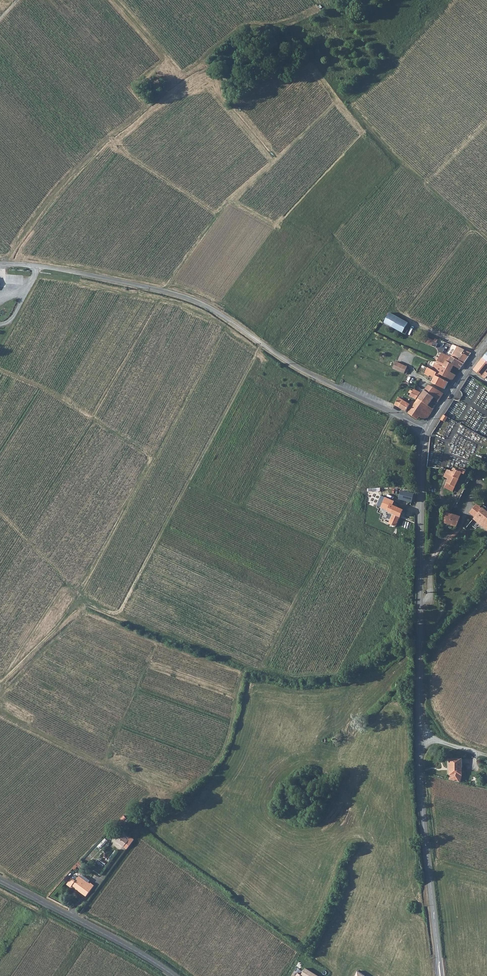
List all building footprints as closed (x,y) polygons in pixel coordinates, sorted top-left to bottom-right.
[(402,332),(408,324),(389,312),(384,322),(402,332)] [(425,340),(434,344),(437,338),(429,334),(425,340)] [(438,335),(437,338),(434,344),(440,346),(442,341),(439,339),(440,337),(438,335)] [(452,354),(442,349),(438,357),(446,361),(456,362),(462,365),(473,349),(460,344),(452,354)] [(446,361),(438,357),(437,358),(436,358),(435,357),(434,360),(436,362),(434,364),(433,363),(430,368),(439,373),(452,380),(455,375),(451,372),(443,367),(446,361)] [(482,357),(473,369),(484,378),(485,378),(486,376),(486,373),(486,372),(486,370),(486,361),(482,357)] [(396,361),(393,368),(405,373),(408,366),(396,361)] [(446,361),(443,367),(451,372),(456,362),(446,361)] [(441,375),(439,373),(430,368),(429,364),(426,369),(437,376),(438,374),(441,375)] [(449,381),(441,375),(438,374),(437,376),(435,381),(445,388),(449,381)] [(420,393),(425,386),(417,382),(411,386),(413,387),(413,390),(420,393)] [(445,392),(432,382),(427,387),(417,401),(428,405),(436,394),(441,398),(445,392)] [(410,401),(399,396),(395,404),(406,410),(409,407),(411,412),(417,401),(416,396),(410,401)] [(417,401),(411,412),(411,413),(418,418),(421,416),(424,418),(428,416),(433,409),(428,405),(417,401)] [(483,469),(485,463),(479,460),(477,466),(483,469)] [(454,468),(453,471),(449,479),(447,483),(455,487),(459,478),(462,473),(465,474),(467,471),(466,470),(463,469),(460,468),(459,470),(454,468)] [(444,477),(449,479),(453,471),(448,470),(444,477)] [(453,491),(455,487),(447,483),(444,487),(453,491)] [(388,496),(383,505),(389,509),(393,502),(396,504),(397,500),(388,496)] [(393,502),(389,509),(390,509),(395,511),(393,515),(399,516),(406,506),(396,504),(393,502)] [(474,518),(486,528),(486,512),(482,508),(474,518)] [(443,511),(443,513),(442,522),(455,526),(457,526),(460,517),(449,513),(443,511)] [(464,760),(449,760),(451,776),(453,776),(451,781),(462,784),(464,776),(464,760)] [(127,841),(129,838),(125,835),(121,832),(119,835),(127,841)] [(126,850),(133,840),(129,838),(127,841),(119,835),(116,839),(121,843),(119,845),(126,850)] [(80,876),(78,879),(90,887),(91,884),(92,884),(80,876)] [(72,888),(73,886),(79,890),(78,891),(87,897),(95,887),(91,884),(90,887),(78,879),(76,882),(72,880),(68,885),(72,888)]
